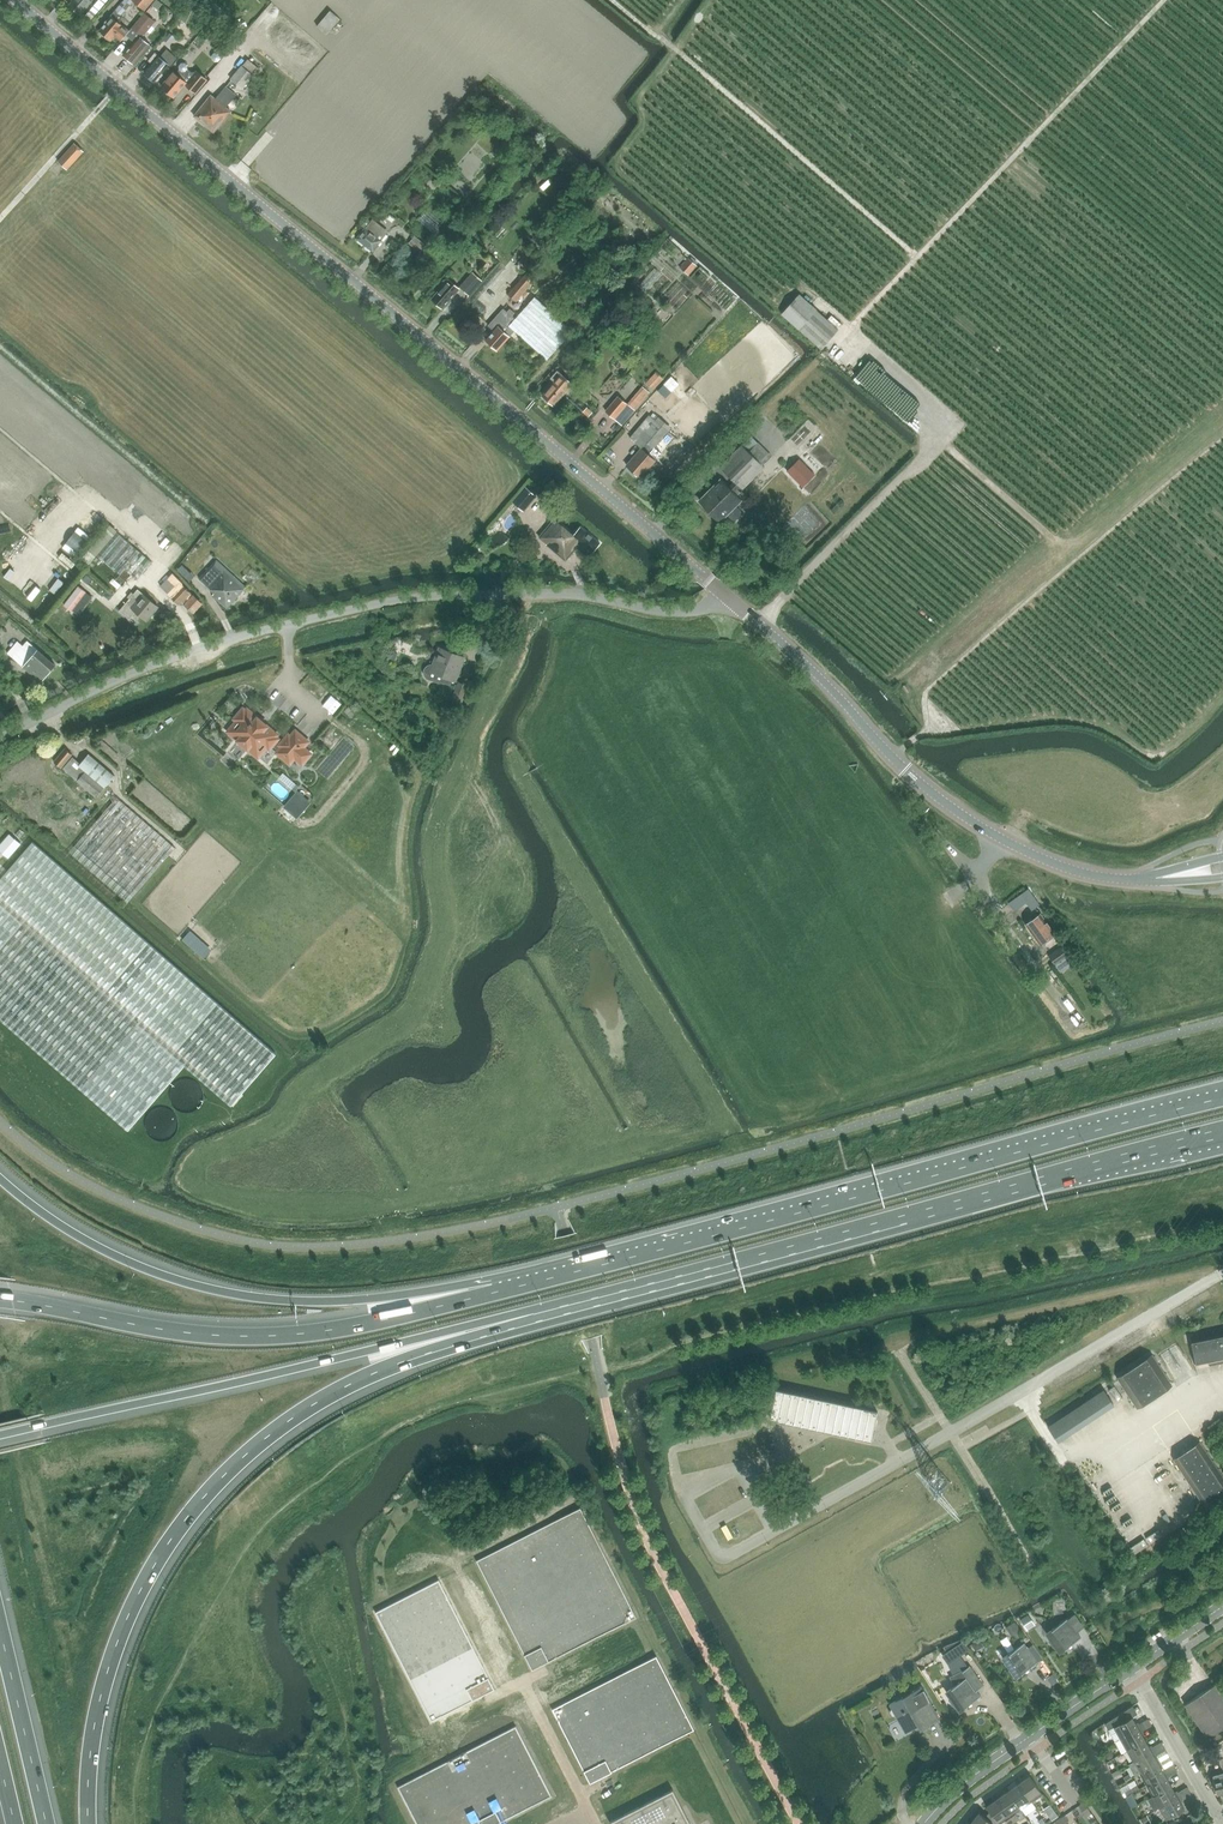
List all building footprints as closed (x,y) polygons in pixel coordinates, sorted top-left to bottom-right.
[(73,0),(69,5),(81,14),(93,0),(73,0)] [(104,0),(94,0),(89,7),(94,11),(104,0)] [(104,24),(105,25),(100,30),(111,40),(115,35),(121,41),(130,31),(124,26),(119,22),(123,17),(121,16),(134,1),(145,10),(153,0),(124,0),(104,24)] [(319,20),(330,28),(342,12),(331,4),(319,20)] [(141,33),(153,18),(146,12),(134,27),(141,33)] [(145,50),(149,44),(139,36),(123,55),(133,63),(136,60),(139,62),(147,52),(145,50)] [(168,49),(165,53),(161,58),(155,53),(149,61),(152,63),(144,73),(155,81),(170,63),(172,65),(178,57),(168,49)] [(211,95),(194,116),(214,132),(231,111),(227,107),(236,95),(237,95),(242,88),(259,68),(248,59),(236,73),(230,68),(222,77),(229,83),(226,86),(216,99),(211,95)] [(196,93),(207,80),(193,68),(189,72),(186,70),(188,68),(187,65),(185,63),(181,63),(179,66),(179,69),(180,69),(176,74),(174,72),(166,81),(168,82),(162,88),(174,97),(185,84),(196,93)] [(69,165),(84,150),(75,141),(57,160),(66,169),(69,165)] [(362,226),(365,228),(356,238),(373,251),(387,233),(383,230),(384,228),(373,218),(371,221),(368,219),(362,226)] [(434,252),(415,236),(409,243),(420,253),(414,260),(422,267),(434,252)] [(690,268),(698,257),(688,249),(680,260),(690,268)] [(647,289),(662,274),(656,268),(642,283),(647,289)] [(469,295),(482,280),(473,272),(460,286),(469,295)] [(516,301),(535,280),(528,272),(508,294),(516,301)] [(442,308),(459,289),(449,280),(432,299),(442,308)] [(821,349),(844,323),(834,315),(829,320),(799,293),(781,314),(821,349)] [(535,296),(515,319),(512,316),(515,313),(510,308),(507,312),(504,309),(488,325),(494,330),(486,340),(497,350),(515,331),(547,360),(573,331),(535,296)] [(647,378),(655,384),(665,370),(657,364),(647,378)] [(554,406),(573,384),(557,370),(551,378),(554,381),(542,395),(554,406)] [(618,396),(605,411),(615,418),(627,404),(618,396)] [(641,448),(626,465),(641,478),(655,461),(648,454),(668,431),(667,431),(655,420),(649,415),(630,438),(636,443),(641,448)] [(721,478),(700,500),(721,521),(727,515),(732,519),(733,520),(736,520),(738,518),(741,514),(741,512),(741,510),(736,506),(740,502),(742,500),(738,495),(740,493),(737,490),(740,486),(742,489),(765,466),(742,444),(720,467),(734,481),(729,487),(721,478)] [(819,452),(811,460),(823,473),(831,465),(819,452)] [(791,467),(787,471),(803,486),(814,474),(801,461),(793,469),(791,467)] [(512,503),(523,512),(536,496),(524,487),(512,503)] [(91,559),(122,526),(114,519),(83,552),(91,559)] [(588,556),(599,543),(580,526),(573,535),(554,519),(539,537),(547,544),(546,545),(565,561),(577,547),(588,556)] [(216,561),(199,580),(214,593),(212,595),(227,608),(246,587),(216,561)] [(182,583),(182,584),(183,583),(173,573),(160,586),(171,595),(182,583)] [(182,583),(171,595),(170,596),(180,605),(192,592),(182,584),(182,583)] [(146,619),(158,606),(138,590),(121,611),(130,619),(137,611),(146,619)] [(194,613),(202,603),(193,595),(184,604),(194,613)] [(28,641),(14,659),(37,678),(38,677),(43,681),(56,665),(28,641)] [(455,682),(456,680),(465,657),(438,647),(431,665),(429,665),(427,666),(425,667),(424,669),(423,671),(423,673),(423,675),(424,677),(425,678),(427,680),(440,684),(440,683),(450,686),(452,681),(455,682)] [(461,703),(468,686),(461,683),(454,700),(461,703)] [(242,711),(236,717),(224,732),(257,760),(269,745),(271,746),(272,745),(280,752),(279,753),(289,761),(290,760),(291,761),(295,756),(301,761),(302,760),(303,761),(309,755),(308,754),(309,752),(303,747),(307,742),(305,741),(306,740),(297,732),(296,733),(294,732),(291,737),(288,735),(281,744),(275,739),(276,737),(275,736),(276,735),(268,728),(268,729),(264,726),(265,725),(258,719),(257,720),(254,717),(247,710),(245,712),(244,711),(243,712),(242,711)] [(66,750),(55,763),(62,768),(62,767),(79,781),(78,782),(97,798),(105,787),(86,772),(88,770),(80,764),(73,758),(71,760),(69,759),(72,755),(66,750)] [(89,754),(80,764),(88,770),(86,772),(105,787),(114,775),(115,775),(89,754)] [(278,773),(270,782),(284,794),(292,785),(278,773)] [(299,784),(287,802),(301,812),(314,795),(299,784)] [(175,848),(117,797),(69,852),(128,903),(175,848)] [(1047,799),(1041,812),(1055,819),(1061,806),(1047,799)] [(0,839),(0,842),(11,852),(24,837),(12,826),(0,839)] [(3,1021),(128,1130),(185,1065),(231,1105),(276,1054),(238,1021),(33,842),(0,879),(0,1018),(3,1021)] [(1041,913),(1025,925),(1040,945),(1055,934),(1041,913)] [(953,929),(965,921),(961,915),(949,923),(953,929)] [(1055,965),(1067,956),(1061,947),(1048,956),(1055,965)] [(934,977),(945,957),(938,953),(927,973),(934,977)] [(926,989),(930,979),(919,974),(914,983),(926,989)] [(846,1076),(850,1070),(836,1060),(832,1065),(846,1076)] [(201,1099),(202,1096),(201,1093),(201,1090),(198,1086),(196,1084),(193,1082),(191,1081),(188,1081),(184,1081),(181,1082),(176,1084),(174,1087),(172,1090),(171,1093),(171,1096),(171,1099),(172,1101),(173,1104),(175,1106),(177,1108),(179,1110),(183,1111),(186,1112),(189,1111),(192,1111),(194,1110),(197,1107),(199,1105),(201,1102),(201,1099)] [(178,1126),(178,1123),(177,1118),(176,1115),(174,1113),(172,1111),(168,1109),(166,1108),(163,1108),(160,1108),(157,1109),(154,1110),(152,1112),(150,1114),(148,1117),(147,1120),(147,1123),(147,1126),(148,1130),(151,1134),(153,1136),(156,1138),(161,1139),(164,1139),(168,1138),(171,1137),(173,1135),(175,1132),(177,1130),(178,1126)] [(1192,1338),(1198,1367),(1222,1361),(1222,1331),(1192,1338)] [(1151,1356),(1119,1378),(1138,1407),(1171,1385),(1151,1356)] [(18,1377),(33,1375),(32,1368),(17,1370),(18,1377)] [(1107,1386),(1051,1423),(1062,1439),(1117,1401),(1107,1386)] [(776,1389),(770,1418),(872,1440),(878,1411),(776,1389)] [(1176,1459),(1207,1505),(1222,1494),(1222,1476),(1200,1442),(1176,1459)] [(544,1664),(637,1617),(581,1507),(477,1561),(532,1670),(544,1664)] [(1128,1535),(1137,1531),(1132,1521),(1123,1525),(1128,1535)] [(432,1722),(483,1696),(495,1689),(439,1580),(376,1612),(432,1722)] [(1027,1616),(1021,1619),(1027,1630),(1033,1626),(1027,1616)] [(1081,1637),(1076,1631),(1068,1619),(1069,1619),(1068,1618),(1047,1633),(1047,1632),(1047,1633),(1051,1640),(1050,1641),(1054,1647),(1055,1646),(1060,1653),(1061,1652),(1081,1638),(1081,1637)] [(1015,1621),(1007,1626),(1013,1635),(1021,1631),(1015,1621)] [(962,1639),(944,1647),(948,1653),(950,1651),(964,1642),(962,1639)] [(964,1642),(950,1651),(948,1653),(944,1655),(949,1662),(968,1649),(964,1642)] [(1004,1657),(1003,1657),(1017,1677),(1038,1662),(1037,1662),(1025,1644),(1025,1643),(1004,1657)] [(590,1783),(605,1776),(612,1772),(694,1729),(674,1691),(657,1656),(553,1709),(590,1783)] [(971,1666),(970,1666),(961,1672),(951,1677),(955,1685),(947,1691),(946,1691),(951,1698),(950,1699),(954,1705),(955,1704),(960,1711),(961,1711),(960,1710),(981,1696),(981,1695),(980,1696),(977,1690),(984,1685),(983,1685),(971,1666)] [(1222,1727),(1222,1695),(1215,1684),(1185,1704),(1207,1738),(1222,1727)] [(896,1715),(902,1725),(906,1733),(911,1730),(918,1726),(921,1730),(940,1719),(922,1687),(890,1704),(892,1708),(890,1710),(890,1711),(892,1715),(894,1716),(896,1715)] [(1122,1714),(1108,1724),(1106,1725),(1116,1742),(1139,1728),(1137,1726),(1132,1717),(1125,1721),(1122,1714)] [(1139,1728),(1116,1742),(1122,1753),(1127,1750),(1145,1740),(1140,1731),(1146,1727),(1143,1723),(1137,1726),(1139,1728)] [(552,1796),(516,1726),(398,1787),(417,1823),(497,1823),(552,1796)] [(1134,1762),(1152,1751),(1150,1749),(1145,1740),(1127,1750),(1134,1762)] [(1135,1776),(1140,1773),(1158,1763),(1153,1754),(1159,1751),(1156,1746),(1150,1749),(1152,1751),(1134,1762),(1129,1765),(1135,1776)] [(1147,1784),(1165,1774),(1163,1772),(1158,1763),(1140,1773),(1147,1784)] [(1147,1784),(1153,1796),(1171,1786),(1166,1777),(1172,1773),(1169,1769),(1163,1772),(1165,1774),(1147,1784)] [(1222,1792),(1222,1771),(1212,1774),(1217,1794),(1222,1792)] [(1040,1791),(1030,1776),(1019,1784),(1032,1802),(1035,1807),(1040,1804),(1037,1799),(1042,1794),(1040,1791)] [(1021,1809),(1032,1802),(1019,1784),(1008,1791),(1021,1809)] [(1138,1785),(1127,1791),(1129,1795),(1140,1789),(1138,1785)] [(1148,1799),(1155,1810),(1160,1807),(1178,1797),(1176,1795),(1171,1786),(1153,1796),(1148,1799)] [(674,1790),(611,1822),(613,1823),(692,1823),(674,1790)] [(1016,1813),(1021,1809),(1008,1791),(998,1798),(1014,1822),(1019,1819),(1016,1813)] [(1182,1792),(1176,1795),(1178,1797),(1160,1807),(1166,1819),(1184,1809),(1179,1799),(1185,1796),(1182,1792)] [(1014,1822),(998,1798),(986,1806),(997,1821),(998,1821),(1000,1823),(1001,1823),(1006,1820),(1008,1823),(1012,1823),(1014,1822)] [(1084,1802),(1079,1806),(1083,1811),(1088,1807),(1084,1802)] [(1052,1820),(1058,1816),(1054,1810),(1048,1815),(1052,1820)] [(994,1823),(979,1812),(971,1823),(972,1823),(994,1823)] [(1060,1818),(1064,1823),(1070,1820),(1066,1815),(1060,1818)] [(1140,1819),(1143,1823),(1148,1823),(1151,1822),(1147,1815),(1140,1819)]
